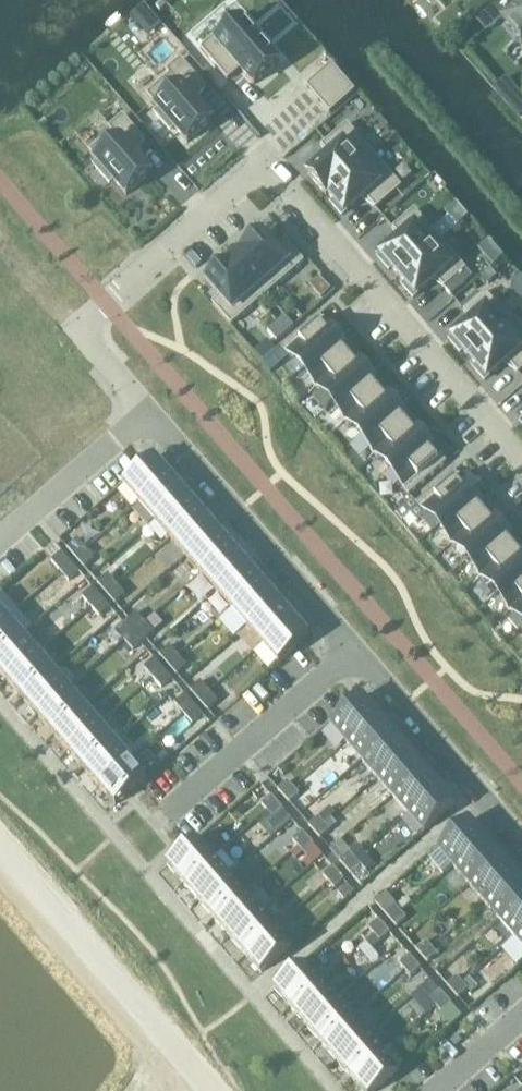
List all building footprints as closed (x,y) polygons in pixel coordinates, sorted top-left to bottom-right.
[(476,19),(487,31),(502,18),(521,41),(521,0),(498,0),(491,5),(476,19)] [(162,25),(144,4),(130,16),(148,37),(162,25)] [(455,23),(446,13),(445,14),(437,21),(440,24),(446,32),(454,24),(455,23)] [(238,17),(200,49),(228,81),(241,70),(254,85),(278,65),(265,49),(268,45),(254,29),(250,32),(238,17)] [(170,76),(147,96),(159,111),(156,114),(170,130),(174,127),(188,143),(212,122),(193,101),(206,89),(181,60),(166,72),(170,76)] [(332,66),(307,87),(330,114),(355,92),(332,66)] [(510,106),(521,119),(521,118),(521,103),(518,98),(517,100),(510,106)] [(142,145),(123,123),(112,133),(118,140),(96,158),(92,161),(125,200),(129,196),(150,177),(151,178),(155,174),(135,151),(142,145)] [(330,157),(309,176),(326,196),(328,195),(328,194),(373,155),(348,125),(322,147),(330,157)] [(373,155),(328,194),(328,195),(335,202),(332,205),(342,216),(365,197),(376,210),(402,188),(373,155)] [(402,239),(379,259),(389,271),(392,268),(399,276),(440,240),(414,211),(393,229),(402,239)] [(254,235),(240,247),(242,250),(243,250),(276,288),(304,263),(286,242),(276,250),(262,234),(257,238),(254,235)] [(440,240),(399,276),(406,284),(403,287),(413,299),(436,279),(445,289),(466,270),(440,240)] [(226,264),(225,265),(258,303),(276,288),(243,250),(242,250),(226,264)] [(212,277),(207,281),(221,298),(213,305),(231,326),(258,303),(225,265),(226,264),(224,262),(209,274),(212,277)] [(473,322),(450,341),(460,353),(463,351),(470,359),(512,323),(511,322),(486,293),(465,312),(473,322)] [(319,314),(309,323),(315,329),(324,321),(319,314)] [(285,317),(276,324),(285,335),(294,327),(285,317)] [(470,359),(477,367),(474,369),(485,381),(507,361),(519,375),(521,372),(521,327),(515,319),(511,322),(512,323),(470,359)] [(296,345),(286,354),(289,357),(291,359),(296,355),(306,367),(339,338),(324,321),(315,329),(305,337),(296,345)] [(315,329),(309,323),(300,331),(305,337),(315,329)] [(276,324),(268,332),(277,342),(285,335),(276,324)] [(305,337),(300,331),(290,339),(296,345),(305,337)] [(306,367),(316,379),(312,383),(316,388),(354,355),(339,338),(306,367)] [(290,339),(281,347),(286,354),(296,345),(290,339)] [(263,363),(266,367),(271,373),(289,357),(286,354),(281,347),(263,363)] [(354,355),(316,388),(320,393),(324,389),(335,401),(368,372),(354,355)] [(335,401),(345,413),(341,417),(345,421),(383,389),(368,372),(335,401)] [(383,389),(345,421),(349,426),(354,423),(364,435),(397,405),(383,389)] [(364,435),(374,446),(370,450),(374,455),(412,422),(397,405),(364,435)] [(412,422),(374,455),(378,460),(383,456),(393,468),(427,439),(412,422)] [(393,468),(403,480),(399,484),(404,489),(413,481),(423,473),(432,465),(442,456),(427,439),(393,468)] [(438,471),(447,463),(442,456),(432,465),(438,471)] [(170,476),(154,458),(123,485),(140,503),(170,476)] [(432,465),(423,473),(428,479),(438,471),(432,465)] [(454,471),(445,479),(450,486),(460,477),(454,471)] [(423,473),(413,481),(419,488),(428,479),(423,473)] [(170,476),(140,503),(155,521),(186,494),(170,476)] [(431,502),(422,510),(426,516),(431,512),(441,524),(475,495),(460,477),(450,486),(441,494),(431,502)] [(441,494),(450,486),(445,479),(435,487),(441,494)] [(413,481),(404,489),(409,496),(419,488),(413,481)] [(431,502),(441,494),(435,487),(426,496),(431,502)] [(201,512),(186,494),(155,521),(170,539),(201,512)] [(441,524),(451,536),(447,540),(451,544),(489,512),(475,495),(441,524)] [(426,496),(416,504),(422,510),(431,502),(426,496)] [(217,530),(201,512),(170,539),(186,556),(217,530)] [(489,512),(451,544),(456,549),(460,545),(470,557),(504,528),(489,512)] [(470,557),(481,569),(476,573),(480,578),(518,545),(504,528),(470,557)] [(232,548),(217,530),(186,556),(201,574),(232,548)] [(67,548),(76,558),(86,549),(77,539),(67,548)] [(480,578),(485,583),(489,579),(499,591),(521,571),(521,549),(518,545),(480,578)] [(247,565),(232,548),(201,574),(217,592),(247,565)] [(86,549),(76,558),(84,568),(95,560),(86,549)] [(52,562),(60,572),(71,563),(62,553),(52,562)] [(71,563),(60,572),(69,582),(79,573),(71,563)] [(263,583),(247,565),(217,592),(232,610),(263,583)] [(510,603),(505,607),(509,612),(521,601),(521,571),(499,591),(510,603)] [(98,584),(107,594),(113,588),(117,585),(108,575),(98,584)] [(278,601),(263,583),(232,610),(247,628),(278,601)] [(113,588),(107,594),(115,604),(122,598),(126,595),(117,585),(113,588)] [(83,597),(91,607),(102,598),(93,588),(83,597)] [(102,598),(91,607),(100,617),(110,608),(102,598)] [(294,619),(278,601),(247,628),(263,646),(294,619)] [(509,612),(514,616),(518,613),(521,617),(521,601),(509,612)] [(136,613),(126,622),(135,632),(145,623),(136,613)] [(7,618),(0,624),(0,655),(22,636),(7,618)] [(310,637),(294,619),(263,646),(279,664),(310,637)] [(116,630),(125,641),(135,632),(126,622),(116,630)] [(154,633),(145,623),(135,632),(144,642),(154,633)] [(135,632),(125,641),(133,651),(144,642),(135,632)] [(22,636),(0,655),(0,673),(7,680),(38,654),(22,636)] [(159,655),(168,665),(178,656),(170,646),(159,655)] [(53,672),(38,654),(7,680),(22,698),(53,672)] [(178,656),(168,665),(177,675),(187,666),(178,656)] [(144,668),(153,678),(163,669),(154,659),(144,668)] [(163,669),(153,678),(161,688),(172,679),(163,669)] [(68,689),(53,672),(22,698),(38,716),(68,689)] [(190,691),(199,701),(209,692),(201,682),(190,691)] [(84,707),(68,689),(38,716),(53,734),(84,707)] [(209,692),(199,701),(208,711),(218,702),(209,692)] [(175,704),(184,714),(194,705),(185,695),(175,704)] [(378,716),(361,697),(330,724),(346,743),(378,716)] [(194,705),(184,714),(193,724),(203,715),(194,705)] [(99,725),(84,707),(53,734),(68,752),(99,725)] [(346,743),(361,761),(393,733),(378,716),(346,743)] [(115,743),(99,725),(68,752),(84,769),(115,743)] [(361,761),(377,778),(408,751),(393,733),(361,761)] [(130,760),(115,743),(84,769),(99,787),(130,760)] [(377,778),(392,796),(424,769),(408,751),(377,778)] [(146,779),(130,760),(99,787),(115,806),(146,779)] [(392,796),(408,814),(439,787),(424,769),(392,796)] [(284,797),(293,788),(288,782),(278,790),(284,797)] [(408,814),(424,833),(455,805),(439,787),(408,814)] [(293,788),(284,797),(289,803),(299,795),(293,788)] [(267,811),(277,803),(271,796),(262,805),(267,811)] [(283,809),(277,803),(267,811),(273,818),(283,809)] [(327,810),(319,817),(324,824),(333,817),(327,810)] [(324,824),(319,817),(309,826),(314,832),(324,824)] [(469,821),(430,854),(446,873),(453,867),(485,839),(469,821)] [(324,824),(314,832),(320,839),(330,830),(324,824)] [(298,847),(308,838),(302,832),(292,840),(298,847)] [(191,845),(167,865),(183,884),(214,856),(199,838),(191,845)] [(304,853),(313,845),(308,838),(298,847),(304,853)] [(453,867),(469,884),(500,857),(485,839),(453,867)] [(345,868),(355,860),(349,853),(340,862),(345,868)] [(355,860),(345,868),(360,884),(368,876),(363,869),(370,862),(363,853),(355,860)] [(183,884),(199,902),(230,873),(214,856),(183,884)] [(469,884),(484,902),(516,875),(500,857),(469,884)] [(323,876),(329,882),(339,874),(333,867),(323,876)] [(199,902),(214,920),(246,891),(230,873),(199,902)] [(344,880),(339,874),(329,882),(334,889),(344,880)] [(521,901),(521,882),(516,875),(484,902),(500,920),(521,901)] [(214,920),(229,937),(262,908),(246,891),(214,920)] [(407,897),(399,904),(403,910),(412,903),(407,897)] [(515,938),(521,932),(521,901),(500,920),(515,938)] [(401,912),(395,906),(385,914),(391,921),(401,912)] [(229,937),(245,955),(277,926),(262,908),(229,937)] [(401,912),(391,921),(397,927),(406,919),(401,912)] [(374,935),(384,927),(379,920),(369,929),(374,935)] [(277,926),(245,955),(261,974),(294,945),(277,926)] [(390,933),(384,927),(374,935),(380,942),(390,933)] [(416,950),(422,956),(432,948),(426,941),(416,950)] [(432,948),(422,956),(427,963),(437,954),(432,948)] [(400,964),(405,971),(415,962),(410,956),(400,964)] [(322,981),(306,962),(274,989),(290,1008),(322,981)] [(415,962),(405,971),(411,977),(421,969),(415,962)] [(447,985),(453,992),(462,984),(457,977),(447,985)] [(470,977),(462,984),(468,990),(471,994),(479,987),(470,977)] [(337,998),(322,981),(290,1008),(306,1026),(337,998)] [(462,984),(453,992),(458,998),(468,990),(462,984)] [(431,1000),(436,1006),(446,998),(440,991),(431,1000)] [(353,1016),(337,998),(306,1026),(321,1043),(353,1016)] [(446,998),(436,1006),(442,1013),(451,1004),(452,1004),(446,998)] [(368,1034),(353,1016),(321,1043),(337,1061),(368,1034)] [(368,1034),(337,1061),(352,1079),(383,1052),(368,1034)] [(462,1041),(457,1035),(450,1041),(456,1047),(462,1041)] [(352,1079),(362,1090),(376,1090),(400,1070),(383,1052),(352,1079)]
